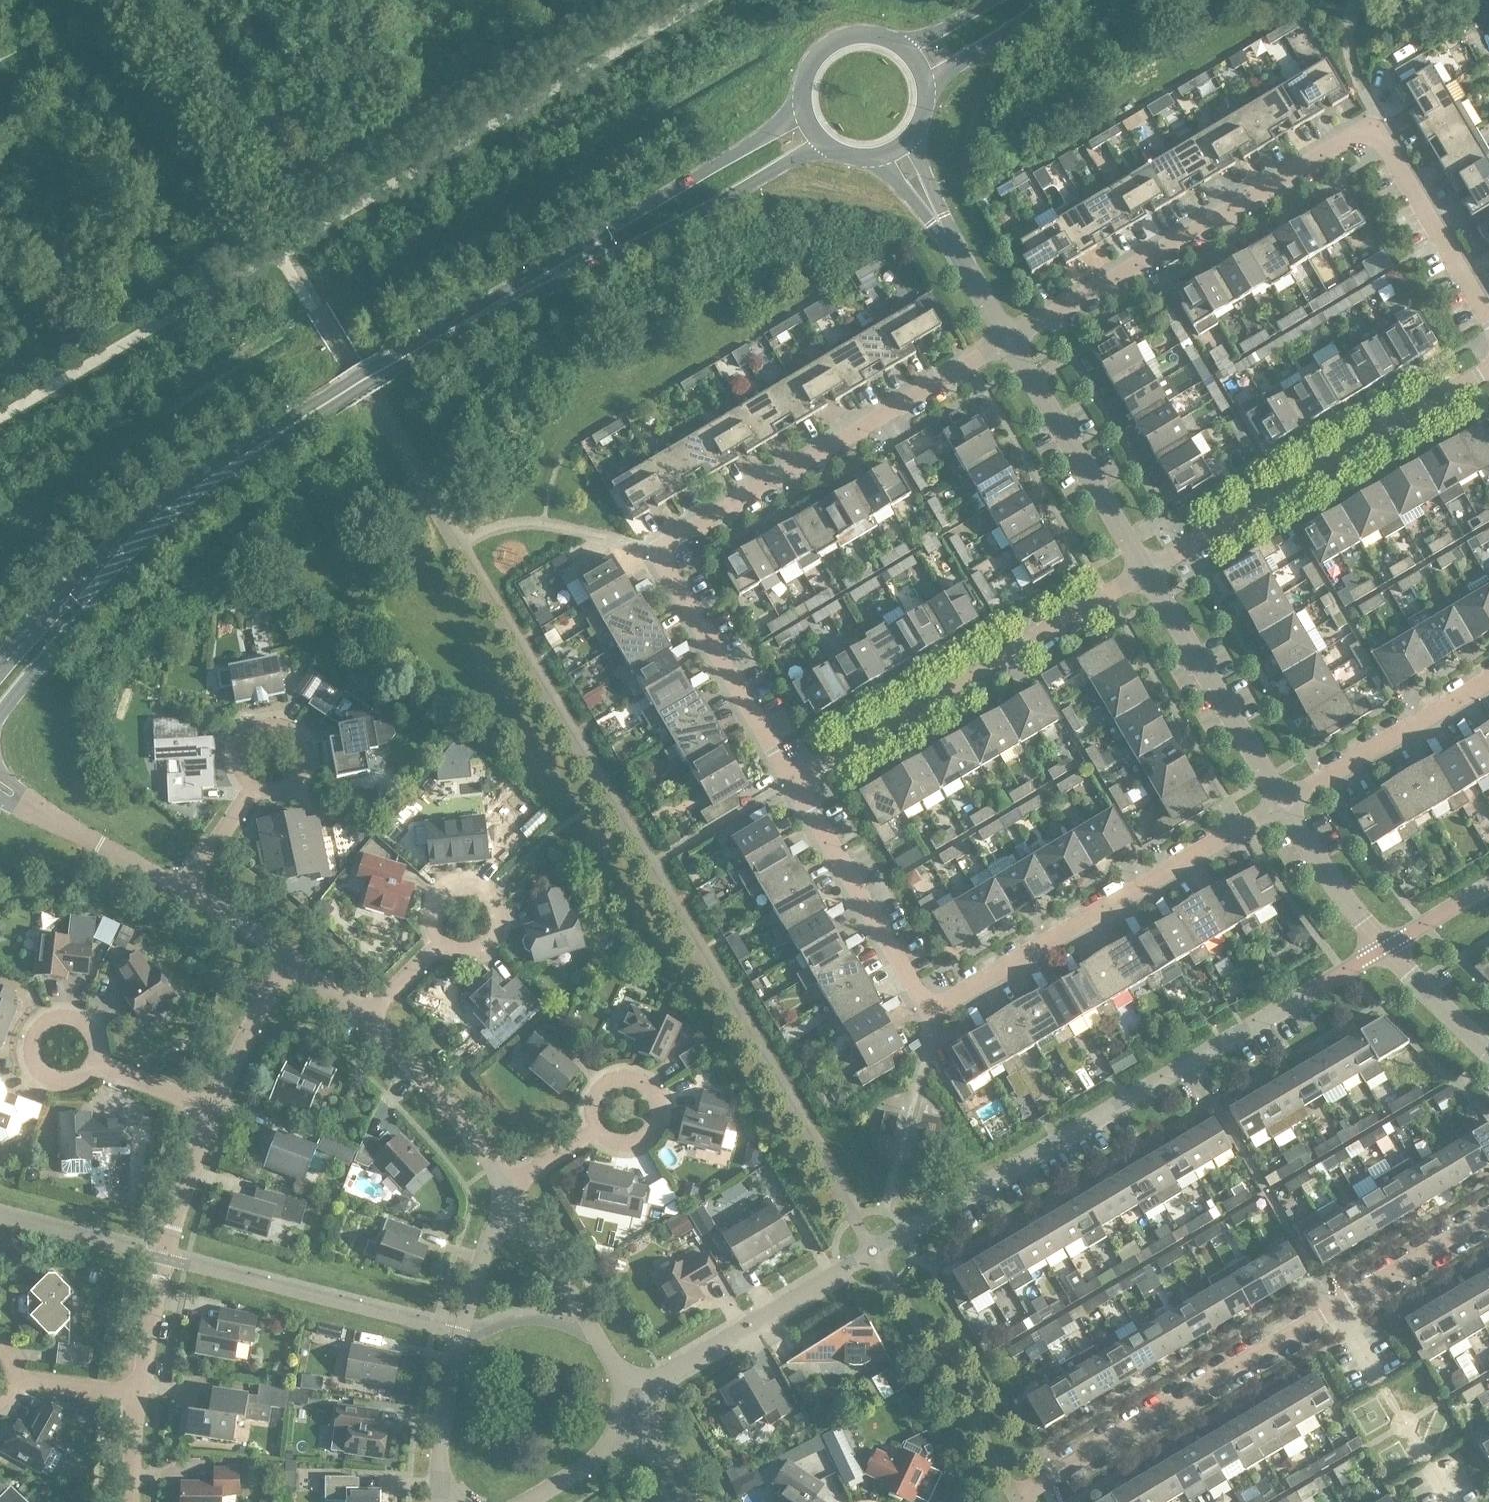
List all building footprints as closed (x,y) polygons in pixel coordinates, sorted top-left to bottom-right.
[(1299,28),(1294,20),(1280,28),(1284,36),(1299,28)] [(1284,36),(1280,28),(1265,37),(1270,45),(1284,36)] [(1243,50),(1236,55),(1242,64),(1249,60),(1243,50)] [(1236,55),(1228,59),(1234,69),(1242,64),(1236,55)] [(1426,63),(1421,55),(1394,71),(1398,79),(1426,63)] [(1326,60),(1306,72),(1323,101),(1327,99),(1332,107),(1348,97),(1326,60)] [(1412,100),(1414,104),(1443,86),(1431,66),(1394,88),(1404,104),(1412,100)] [(1323,101),(1306,72),(1286,84),(1308,121),(1324,112),(1319,104),(1323,101)] [(1210,80),(1205,73),(1191,81),(1196,89),(1210,80)] [(1196,89),(1191,81),(1177,90),(1181,97),(1196,89)] [(1308,121),(1286,84),(1274,91),(1272,88),(1260,95),(1278,127),(1288,121),(1293,130),(1308,121)] [(1455,106),(1443,86),(1414,104),(1417,108),(1409,113),(1418,128),(1455,106)] [(1278,127),(1260,95),(1247,103),(1248,106),(1236,113),(1259,150),(1274,141),(1269,132),(1278,127)] [(1159,100),(1147,107),(1152,116),(1164,109),(1159,100)] [(1462,118),(1455,106),(1418,128),(1427,144),(1436,138),(1441,148),(1473,129),(1465,116),(1462,118)] [(1259,150),(1236,113),(1217,125),(1234,154),(1238,151),(1243,159),(1259,150)] [(1121,133),(1117,125),(1102,134),(1107,141),(1121,133)] [(1234,154),(1217,125),(1197,136),(1219,174),(1235,164),(1230,156),(1234,154)] [(1480,142),(1473,129),(1441,148),(1447,157),(1438,162),(1447,178),(1484,156),(1477,144),(1480,142)] [(1107,141),(1102,134),(1088,142),(1092,150),(1107,141)] [(1219,174),(1197,136),(1185,143),(1184,140),(1171,148),(1189,180),(1199,174),(1204,183),(1219,174)] [(1189,180),(1171,148),(1158,156),(1160,159),(1148,166),(1170,203),(1185,194),(1180,185),(1189,180)] [(1484,156),(1447,178),(1456,193),(1464,188),(1467,192),(1488,179),(1488,163),(1484,156)] [(1170,203),(1148,166),(1128,177),(1145,206),(1150,204),(1154,212),(1170,203)] [(1043,167),(1033,173),(1042,188),(1052,182),(1043,167)] [(1029,180),(1025,173),(1010,181),(1015,189),(1029,180)] [(1145,206),(1128,177),(1108,189),(1131,226),(1146,217),(1141,209),(1145,206)] [(1467,192),(1469,197),(1461,201),(1471,218),(1488,207),(1488,179),(1467,192)] [(1015,189),(1010,181),(996,190),(1001,197),(1015,189)] [(1131,226),(1108,189),(1097,196),(1095,193),(1082,201),(1101,232),(1110,227),(1115,235),(1131,226)] [(1341,194),(1325,204),(1344,237),(1365,225),(1352,204),(1348,207),(1341,194)] [(1101,232),(1082,201),(1069,208),(1071,211),(1059,218),(1081,256),(1097,246),(1091,238),(1101,232)] [(1344,237),(1325,204),(1306,215),(1326,248),(1344,237)] [(1326,248),(1306,215),(1288,226),(1307,259),(1326,248)] [(1081,256),(1059,218),(1039,230),(1057,259),(1061,257),(1066,265),(1081,256)] [(1477,228),(1487,244),(1488,243),(1488,221),(1477,228)] [(1307,259),(1288,226),(1269,237),(1291,274),(1292,274),(1289,270),(1307,259)] [(1057,259),(1039,230),(1019,242),(1027,256),(1022,259),(1031,274),(1057,259)] [(1291,274),(1269,237),(1249,249),(1271,286),(1291,274)] [(1271,286),(1249,249),(1231,260),(1250,293),(1268,282),(1271,286)] [(1382,251),(1360,264),(1365,271),(1369,279),(1382,272),(1392,266),(1382,251)] [(888,264),(883,257),(869,265),(873,273),(888,264)] [(1250,293),(1231,260),(1212,271),(1232,304),(1250,293)] [(873,273),(869,265),(854,274),(859,281),(873,273)] [(1232,304),(1212,271),(1194,282),(1213,315),(1232,304)] [(1369,279),(1365,271),(1352,279),(1356,287),(1369,279)] [(1390,284),(1385,276),(1372,284),(1377,292),(1390,284)] [(1213,315),(1194,282),(1177,291),(1185,304),(1181,306),(1193,327),(1213,315)] [(1377,292),(1372,284),(1359,291),(1364,299),(1377,292)] [(1340,286),(1327,293),(1332,301),(1345,294),(1340,286)] [(942,308),(931,290),(916,299),(918,302),(898,314),(915,343),(940,328),(932,314),(942,308)] [(1332,301),(1327,293),(1315,301),(1319,309),(1332,301)] [(827,297),(820,301),(827,314),(835,310),(827,297)] [(1352,306),(1348,298),(1335,306),(1339,314),(1352,306)] [(1339,314),(1335,306),(1322,313),(1327,321),(1339,314)] [(1178,321),(1170,308),(1162,312),(1170,325),(1178,321)] [(1302,308),(1289,316),(1294,324),(1307,316),(1302,308)] [(1399,325),(1397,326),(1417,359),(1433,349),(1425,337),(1429,334),(1417,314),(1412,317),(1407,308),(1393,316),(1399,325)] [(1104,342),(1091,350),(1101,366),(1134,346),(1123,327),(1133,321),(1126,310),(1095,328),(1096,330),(1099,328),(1104,337),(1101,338),(1104,342)] [(802,322),(797,314),(783,323),(788,331),(802,322)] [(915,343),(898,314),(878,326),(900,363),(916,354),(911,346),(915,343)] [(1294,324),(1289,316),(1276,324),(1281,332),(1294,324)] [(1185,334),(1178,321),(1170,325),(1177,338),(1185,334)] [(1314,329),(1309,321),(1296,328),(1301,336),(1314,329)] [(788,331),(783,323),(769,331),(773,339),(788,331)] [(900,363),(878,326),(866,333),(865,330),(852,337),(870,369),(880,363),(885,372),(900,363)] [(1417,359),(1397,326),(1378,337),(1398,370),(1417,359)] [(1301,336),(1296,328),(1284,336),(1288,344),(1301,336)] [(1265,330),(1252,338),(1257,346),(1270,339),(1265,330)] [(870,369),(852,337),(839,345),(840,348),(829,355),(851,392),(866,383),(861,374),(870,369)] [(1398,370),(1378,337),(1360,348),(1379,381),(1398,370)] [(1257,346),(1252,338),(1239,346),(1244,354),(1257,346)] [(1277,351),(1272,343),(1259,350),(1264,358),(1277,351)] [(745,345),(739,349),(747,363),(754,359),(745,345)] [(1200,358),(1192,345),(1184,350),(1192,363),(1200,358)] [(1145,365),(1134,346),(1101,366),(1112,385),(1145,365)] [(1379,381),(1360,348),(1342,358),(1339,354),(1339,355),(1361,392),(1379,381)] [(739,349),(731,354),(739,368),(747,363),(739,349)] [(1264,358),(1259,350),(1246,358),(1251,366),(1264,358)] [(851,392),(829,355),(809,367),(826,396),(830,393),(835,401),(851,392)] [(1214,363),(1219,371),(1232,363),(1228,355),(1214,363)] [(1361,392),(1339,355),(1319,366),(1341,404),(1361,392)] [(1207,371),(1200,358),(1192,363),(1199,375),(1207,371)] [(1237,371),(1232,363),(1219,371),(1224,379),(1237,371)] [(1156,384),(1145,365),(1112,385),(1123,403),(1156,384)] [(1341,404),(1319,366),(1318,367),(1321,371),(1303,381),(1323,415),(1341,404)] [(713,375),(709,367),(694,376),(699,383),(713,375)] [(826,396),(809,367),(789,378),(811,415),(827,406),(822,398),(826,396)] [(699,383),(694,376),(680,384),(684,392),(699,383)] [(811,415),(789,378),(777,385),(776,382),(763,390),(782,421),(791,416),(796,425),(811,415)] [(1323,415),(1303,381),(1284,393),(1304,426),(1323,415)] [(1222,395),(1214,382),(1206,387),(1214,400),(1222,395)] [(1167,402),(1156,384),(1123,403),(1134,422),(1167,402)] [(737,402),(740,408),(762,445),(777,436),(772,427),(782,421),(763,390),(761,388),(737,402)] [(1304,426),(1284,393),(1266,404),(1285,437),(1304,426)] [(1229,408),(1222,395),(1214,400),(1221,413),(1229,408)] [(1178,421),(1167,402),(1134,422),(1145,440),(1178,421)] [(1285,437),(1266,404),(1246,416),(1258,436),(1262,434),(1269,446),(1285,437)] [(762,445),(740,408),(720,419),(737,448),(742,446),(746,454),(762,445)] [(942,433),(954,453),(987,433),(978,417),(965,424),(963,420),(942,433)] [(737,448),(720,419),(701,431),(723,468),(738,459),(733,451),(737,448)] [(1244,432),(1236,419),(1228,424),(1236,437),(1244,432)] [(624,427),(620,420),(606,428),(610,436),(624,427)] [(1189,439),(1178,421),(1145,440),(1156,459),(1189,439)] [(1458,439),(1477,472),(1488,465),(1488,430),(1488,429),(1482,433),(1478,427),(1477,427),(1466,433),(1467,434),(1458,439)] [(610,436),(606,428),(591,437),(596,444),(610,436)] [(723,468),(701,431),(689,438),(687,435),(674,443),(693,474),(702,469),(707,477),(723,468)] [(1251,445),(1244,432),(1236,437),(1243,450),(1251,445)] [(998,452),(987,433),(954,453),(965,472),(998,452)] [(1200,458),(1189,439),(1156,459),(1167,477),(1200,458)] [(1477,472),(1458,439),(1449,444),(1449,443),(1438,451),(1458,483),(1477,472)] [(648,455),(651,460),(673,497),(689,488),(683,480),(693,474),(674,443),(673,440),(648,455)] [(905,465),(913,460),(915,459),(906,443),(896,449),(905,465)] [(915,459),(913,460),(920,471),(937,461),(930,450),(915,459)] [(1458,483),(1438,451),(1427,456),(1427,457),(1419,462),(1438,495),(1458,483)] [(1010,470),(998,452),(965,472),(976,490),(1010,470)] [(1212,478),(1200,458),(1167,477),(1177,494),(1189,486),(1197,500),(1227,483),(1221,473),(1212,478)] [(673,497),(651,460),(631,472),(649,501),(653,499),(658,507),(673,497)] [(920,471),(913,460),(905,465),(912,478),(921,473),(920,471)] [(1438,495),(1419,462),(1410,468),(1409,467),(1399,474),(1418,507),(1438,495)] [(887,464),(871,473),(890,506),(911,494),(898,474),(894,476),(887,464)] [(1021,489),(1010,470),(976,490),(987,509),(1021,489)] [(649,501),(631,472),(611,484),(633,521),(649,512),(645,503),(649,501)] [(890,506),(871,473),(852,484),(872,517),(890,506)] [(928,486),(921,473),(912,478),(920,491),(928,486)] [(1418,507),(1399,474),(1388,479),(1388,480),(1379,486),(1399,518),(1418,507)] [(872,517),(852,484),(834,495),(853,528),(872,517)] [(1399,518),(1379,486),(1371,491),(1370,490),(1360,497),(1379,530),(1399,518)] [(1032,508),(1021,489),(987,509),(998,527),(1032,508)] [(853,528),(834,495),(815,506),(835,539),(853,528)] [(927,502),(935,515),(943,510),(935,497),(927,502)] [(1379,530),(1360,497),(1348,503),(1349,504),(1340,509),(1360,542),(1379,530)] [(835,539),(815,506),(795,518),(815,551),(817,556),(838,543),(835,539)] [(1043,526),(1032,508),(998,527),(1009,546),(1043,526)] [(1360,542),(1340,509),(1331,514),(1331,513),(1321,520),(1340,553),(1360,542)] [(950,523),(943,510),(935,515),(942,528),(950,523)] [(1477,516),(1483,526),(1488,522),(1488,512),(1488,510),(1477,516)] [(1483,526),(1477,516),(1466,523),(1472,532),(1483,526)] [(815,551),(795,518),(777,529),(796,562),(815,551)] [(1340,553),(1321,520),(1309,526),(1310,527),(1300,533),(1319,565),(1340,553)] [(1054,545),(1043,526),(1009,546),(1020,564),(1054,545)] [(796,562),(777,529),(758,540),(778,573),(796,562)] [(919,539),(922,544),(924,547),(937,539),(932,531),(919,539)] [(1486,531),(1475,537),(1480,546),(1488,541),(1488,536),(1486,531)] [(1286,532),(1271,540),(1275,547),(1290,538),(1286,532)] [(1449,533),(1438,539),(1443,549),(1454,542),(1449,533)] [(949,539),(957,552),(965,547),(957,534),(949,539)] [(941,547),(937,539),(924,547),(928,555),(941,547)] [(1271,540),(1270,539),(1227,564),(1231,571),(1225,575),(1225,576),(1231,587),(1232,586),(1237,595),(1270,576),(1261,562),(1278,552),(1275,547),(1271,540)] [(1443,549),(1438,539),(1427,546),(1433,555),(1443,549)] [(778,573),(758,540),(740,551),(759,584),(778,573)] [(905,544),(892,552),(897,560),(910,552),(905,544)] [(1063,561),(1054,545),(1020,564),(1033,585),(1053,572),(1051,568),(1063,561)] [(972,560),(965,547),(957,552),(964,565),(972,560)] [(1463,557),(1457,547),(1446,554),(1452,563),(1463,557)] [(759,584),(740,551),(723,561),(731,573),(727,575),(739,596),(759,584)] [(897,560),(892,552),(879,559),(884,567),(897,560)] [(563,554),(550,562),(555,570),(568,563),(563,554)] [(1452,563),(1446,554),(1436,560),(1441,570),(1452,563)] [(590,555),(582,559),(558,574),(566,586),(577,579),(589,599),(625,578),(612,557),(596,566),(590,555)] [(917,564),(912,556),(899,564),(904,572),(917,564)] [(1409,556),(1399,563),(1404,572),(1415,566),(1409,556)] [(1318,574),(1311,563),(1302,569),(1308,579),(1318,574)] [(1404,572),(1399,563),(1388,569),(1393,578),(1404,572)] [(904,572),(899,564),(886,571),(891,579),(904,572)] [(868,566),(855,574),(860,582),(873,574),(868,566)] [(1424,580),(1418,571),(1407,577),(1413,586),(1424,580)] [(971,576),(979,589),(987,584),(979,572),(971,576)] [(860,582),(855,574),(842,581),(847,589),(860,582)] [(1324,585),(1318,574),(1308,579),(1315,590),(1324,585)] [(1281,595),(1270,576),(1237,595),(1242,604),(1241,604),(1249,615),(1281,595)] [(1413,586),(1407,577),(1396,584),(1402,593),(1413,586)] [(636,598),(625,578),(589,599),(596,611),(585,618),(591,629),(603,622),(601,620),(637,599),(636,598)] [(880,586),(875,578),(862,586),(867,594),(880,586)] [(1370,580),(1359,586),(1365,595),(1376,589),(1370,580)] [(963,583),(943,595),(963,628),(979,619),(971,606),(975,604),(963,583)] [(994,597),(987,584),(979,589),(986,602),(994,597)] [(867,594),(862,586),(849,593),(854,601),(867,594)] [(1365,595),(1359,586),(1349,592),(1354,602),(1365,595)] [(1471,596),(1488,626),(1488,586),(1471,596)] [(830,589),(817,596),(821,604),(834,597),(830,589)] [(1384,603),(1379,594),(1368,600),(1374,610),(1384,603)] [(963,628),(943,595),(924,606),(944,639),(963,628)] [(1293,615),(1281,595),(1249,615),(1254,626),(1255,626),(1260,634),(1293,615)] [(640,596),(636,598),(637,599),(601,620),(603,622),(591,629),(594,634),(606,627),(617,646),(656,623),(640,596)] [(821,604),(817,596),(804,604),(809,612),(821,604)] [(1471,596),(1452,608),(1471,640),(1480,635),(1481,636),(1488,630),(1488,626),(1471,596)] [(1374,610),(1368,600),(1357,607),(1363,616),(1374,610)] [(842,609),(837,601),(824,608),(829,616),(842,609)] [(1341,613),(1334,602),(1325,608),(1331,619),(1341,613)] [(944,639),(924,606),(906,617),(925,650),(944,639)] [(829,616),(824,608),(811,616),(816,624),(829,616)] [(1471,640),(1452,608),(1432,619),(1452,652),(1463,646),(1462,646),(1471,640)] [(544,609),(533,616),(540,627),(551,620),(544,609)] [(792,611),(780,618),(784,626),(797,619),(792,611)] [(1347,624),(1341,613),(1331,619),(1338,629),(1347,624)] [(1304,635),(1293,615),(1260,634),(1265,643),(1264,644),(1272,654),(1304,635)] [(906,617),(888,628),(887,628),(907,661),(925,650),(906,617)] [(784,626),(780,618),(767,626),(771,634),(784,626)] [(1452,652),(1432,619),(1413,631),(1432,664),(1441,658),(1441,659),(1452,652)] [(671,649),(656,623),(617,646),(628,664),(616,671),(619,676),(631,669),(632,671),(667,650),(668,651),(671,649)] [(804,631),(800,623),(787,630),(792,639),(804,631)] [(864,636),(868,640),(887,673),(907,661),(887,628),(888,628),(885,623),(864,636)] [(792,639),(787,630),(774,638),(779,646),(792,639)] [(1432,664),(1413,631),(1393,643),(1412,675),(1424,670),(1423,669),(1432,664)] [(1316,654),(1304,635),(1272,654),(1277,665),(1278,665),(1283,674),(1316,654)] [(1105,646),(1101,639),(1058,664),(1066,678),(1082,668),(1091,682),(1123,662),(1118,654),(1119,653),(1112,643),(1111,642),(1105,646)] [(887,673),(868,640),(849,651),(869,684),(887,673)] [(1364,652),(1358,641),(1348,647),(1355,658),(1364,652)] [(1412,675),(1393,643),(1372,655),(1392,687),(1402,682),(1402,683),(1412,675)] [(631,669),(619,676),(625,687),(637,680),(644,692),(680,671),(668,651),(667,650),(632,671),(631,669)] [(869,684),(849,651),(830,662),(850,695),(869,684)] [(1370,663),(1364,652),(1355,658),(1361,669),(1370,663)] [(1328,674),(1316,654),(1283,674),(1289,682),(1288,683),(1295,693),(1328,674)] [(230,668),(230,670),(218,672),(221,688),(232,686),(233,689),(234,688),(236,702),(252,699),(254,705),(268,702),(267,696),(283,693),(276,658),(230,668)] [(850,695),(830,662),(812,673),(831,706),(850,695)] [(1129,671),(1123,662),(1091,682),(1102,701),(1135,682),(1129,671)] [(325,679),(310,669),(295,692),(310,702),(325,679)] [(692,691),(680,671),(644,692),(652,705),(640,712),(646,722),(658,715),(657,713),(692,692),(692,691)] [(831,706),(812,673),(791,685),(804,705),(808,703),(815,715),(831,706)] [(1339,693),(1328,674),(1295,693),(1301,705),(1301,704),(1307,713),(1339,693)] [(345,692),(325,679),(310,702),(308,705),(328,718),(345,692)] [(1142,692),(1135,682),(1102,701),(1114,721),(1147,702),(1141,693),(1142,692)] [(1059,720),(1040,687),(1030,693),(1029,692),(1019,699),(1039,732),(1059,720)] [(695,689),(692,691),(692,692),(657,713),(658,715),(646,722),(649,727),(661,720),(672,739),(711,716),(695,689)] [(329,739),(337,778),(370,772),(366,751),(378,749),(371,711),(370,711),(369,708),(345,692),(328,718),(343,728),(343,732),(344,736),(329,739)] [(1348,707),(1339,693),(1307,713),(1312,722),(1311,722),(1318,732),(1319,733),(1325,730),(1329,736),(1372,711),(1364,698),(1348,707)] [(1039,732),(1019,699),(1008,705),(1008,706),(1000,711),(1019,743),(1039,732)] [(1152,710),(1147,702),(1114,721),(1126,741),(1158,721),(1153,710),(1152,710)] [(1070,706),(1061,711),(1068,722),(1077,717),(1070,706)] [(1019,743),(1000,711),(991,716),(990,715),(980,722),(999,755),(1019,743)] [(727,743),(711,716),(672,739),(675,744),(663,751),(674,770),(686,763),(687,765),(723,744),(723,745),(727,743)] [(1083,727),(1077,717),(1068,722),(1074,733),(1083,727)] [(161,720),(162,739),(154,740),(155,760),(183,759),(184,775),(168,775),(169,803),(201,802),(201,788),(213,787),(211,737),(182,739),(181,719),(161,720)] [(1166,732),(1158,721),(1126,741),(1137,760),(1170,741),(1165,732),(1166,732)] [(999,755),(980,722),(969,728),(969,729),(960,734),(980,767),(999,755)] [(1472,733),(1474,736),(1475,736),(1488,759),(1488,723),(1472,733)] [(980,767),(960,734),(952,739),(951,738),(941,746),(960,778),(980,767)] [(1475,736),(1474,736),(1455,748),(1476,783),(1488,776),(1488,778),(1488,759),(1475,736)] [(457,740),(436,766),(438,781),(470,777),(469,762),(475,755),(457,740)] [(1175,750),(1170,741),(1137,760),(1149,780),(1181,761),(1176,749),(1175,750)] [(686,763),(674,770),(681,780),(692,773),(700,785),(735,764),(723,745),(723,744),(687,765),(686,763)] [(1094,745),(1084,750),(1091,761),(1100,756),(1094,745)] [(960,778),(941,746),(929,751),(930,752),(921,757),(941,790),(960,778)] [(1455,748),(1435,759),(1434,760),(1455,795),(1453,797),(1460,808),(1470,802),(1463,791),(1476,783),(1455,748)] [(1106,767),(1100,756),(1091,761),(1097,772),(1106,767)] [(1433,756),(1406,772),(1429,811),(1448,800),(1455,811),(1460,808),(1453,797),(1455,795),(1434,760),(1435,759),(1433,756)] [(941,790),(921,757),(912,762),(901,769),(921,802),(941,790)] [(1069,758),(1058,765),(1064,774),(1074,768),(1069,758)] [(1189,771),(1181,761),(1149,780),(1160,800),(1193,780),(1188,771),(1189,771)] [(748,786),(735,764),(700,785),(711,805),(700,812),(707,825),(739,806),(732,795),(748,786)] [(1064,774),(1058,765),(1047,771),(1053,780),(1064,774)] [(921,802),(901,769),(890,774),(891,775),(882,781),(901,813),(921,802)] [(1429,811),(1406,772),(1379,788),(1382,791),(1410,838),(1419,833),(1412,821),(1429,811)] [(1083,782),(1077,773),(1067,779),(1072,788),(1083,782)] [(488,778),(484,782),(489,788),(493,785),(488,778)] [(1072,788),(1067,779),(1056,786),(1061,795),(1072,788)] [(1198,789),(1193,780),(1160,800),(1169,813),(1152,823),(1160,837),(1160,836),(1203,811),(1199,805),(1205,801),(1205,800),(1199,788),(1198,789)] [(901,813),(882,781),(873,786),(873,785),(861,793),(865,799),(859,803),(884,846),(897,838),(887,822),(901,813)] [(1030,782),(1019,788),(1024,797),(1035,791),(1030,782)] [(1117,784),(1108,790),(1114,801),(1123,795),(1117,784)] [(1024,797),(1019,788),(1008,794),(1013,804),(1024,797)] [(1410,838),(1382,791),(1349,810),(1350,811),(1352,810),(1358,821),(1356,822),(1363,834),(1365,833),(1371,844),(1370,845),(1370,846),(1396,830),(1403,842),(1410,838)] [(1130,806),(1123,795),(1114,801),(1120,811),(1130,806)] [(1044,805),(1038,796),(1027,802),(1033,812),(1044,805)] [(1033,812),(1027,802),(1017,809),(1022,818),(1033,812)] [(990,805),(980,811),(985,820),(996,814),(990,805)] [(1132,842),(1112,809),(1092,821),(1111,854),(1122,848),(1132,842)] [(985,820),(980,811),(969,818),(974,827),(985,820)] [(751,827),(745,816),(713,835),(721,848),(732,841),(744,861),(780,840),(767,818),(751,827)] [(314,878),(327,876),(319,838),(306,841),(301,818),(286,821),(285,817),(260,822),(265,842),(257,843),(261,865),(285,860),(289,877),(313,872),(314,878)] [(426,826),(414,827),(416,847),(428,846),(430,862),(488,856),(488,852),(485,822),(485,819),(426,826)] [(1005,829),(999,819),(988,826),(994,835),(1005,829)] [(1111,854),(1092,821),(1072,833),(1091,866),(1100,860),(1101,861),(1111,854)] [(994,835),(988,826),(977,832),(983,841),(994,835)] [(951,828),(940,834),(946,844),(957,837),(951,828)] [(1091,866),(1072,833),(1052,845),(1072,877),(1083,872),(1083,871),(1091,866)] [(946,844),(940,834),(930,841),(935,850),(946,844)] [(791,859),(780,840),(744,861),(733,868),(746,890),(758,883),(756,881),(792,860),(791,859)] [(965,852),(960,842),(949,849),(954,858),(965,852)] [(1072,877),(1052,845),(1033,856),(1052,889),(1061,884),(1061,885),(1072,877)] [(954,858),(949,849),(938,855),(944,865),(954,858)] [(365,905),(403,917),(413,886),(397,881),(394,877),(398,866),(365,856),(359,874),(367,876),(363,887),(365,891),(369,892),(365,905)] [(1052,889),(1033,856),(1013,868),(1033,900),(1044,895),(1043,894),(1052,889)] [(795,857),(791,859),(792,860),(756,881),(758,883),(746,890),(749,895),(761,888),(772,907),(811,884),(795,857)] [(902,857),(895,861),(901,871),(908,867),(902,857)] [(1259,864),(1226,883),(1225,884),(1253,931),(1261,927),(1254,915),(1280,899),(1279,898),(1277,899),(1271,888),(1273,887),(1266,876),(1264,877),(1258,866),(1259,865),(1259,864)] [(1033,900),(1013,868),(994,879),(1013,912),(1022,907),(1022,908),(1033,900)] [(1013,912),(994,879),(974,891),(993,924),(1005,918),(1004,917),(1013,912)] [(1224,880),(1198,896),(1221,934),(1238,924),(1245,936),(1253,931),(1225,884),(1226,883),(1224,880)] [(826,911),(811,884),(772,907),(783,926),(771,933),(774,938),(786,931),(787,933),(822,912),(823,913),(826,911)] [(535,961),(583,946),(573,912),(568,914),(561,889),(532,898),(537,915),(540,914),(542,922),(525,927),(528,936),(526,937),(523,942),(525,950),(530,953),(532,952),(535,961)] [(993,924),(974,891),(954,903),(974,935),(982,930),(983,931),(993,924)] [(712,892),(701,898),(708,909),(719,903),(712,892)] [(965,941),(974,935),(954,903),(940,911),(931,894),(917,902),(943,945),(949,941),(953,948),(954,947),(965,941)] [(1221,934),(1198,896),(1171,911),(1173,915),(1174,914),(1195,950),(1197,949),(1204,960),(1209,957),(1202,945),(1221,934)] [(786,931),(774,938),(780,948),(792,941),(799,954),(835,933),(823,913),(822,912),(787,933),(786,931)] [(1195,950),(1174,914),(1173,915),(1153,927),(1174,962),(1186,955),(1193,966),(1204,960),(1197,949),(1195,950)] [(41,935),(37,974),(65,978),(66,971),(88,973),(94,918),(69,915),(67,937),(41,935)] [(124,923),(116,941),(126,946),(134,928),(124,923)] [(1153,927),(1134,938),(1133,939),(1154,974),(1152,975),(1159,987),(1169,981),(1162,969),(1174,962),(1153,927)] [(737,932),(727,938),(740,961),(750,955),(737,932)] [(847,953),(835,933),(799,954),(807,966),(795,973),(801,984),(813,977),(812,975),(847,954),(847,953)] [(1131,935),(1105,951),(1128,990),(1146,979),(1153,990),(1159,987),(1152,975),(1154,974),(1133,939),(1134,938),(1131,935)] [(850,951),(847,953),(847,954),(812,975),(813,977),(801,984),(804,989),(816,982),(827,1000),(866,977),(850,951)] [(1128,990),(1105,951),(1078,966),(1080,970),(1081,969),(1102,1005),(1104,1004),(1111,1015),(1116,1012),(1109,1001),(1128,990)] [(139,1018),(174,995),(163,978),(173,972),(167,962),(151,972),(137,952),(116,967),(126,982),(131,979),(134,983),(121,992),(139,1018)] [(1474,968),(1488,983),(1488,959),(1474,968)] [(1102,1005),(1081,969),(1080,970),(1060,982),(1081,1017),(1094,1010),(1101,1022),(1111,1015),(1104,1004),(1102,1005)] [(513,1023),(536,1003),(520,986),(510,996),(504,990),(506,988),(492,972),(471,991),(476,996),(473,1000),(481,1009),(475,1013),(489,1029),(505,1014),(513,1023)] [(882,1004),(866,977),(827,1000),(838,1019),(826,1026),(830,1031),(841,1024),(842,1026),(878,1005),(878,1006),(882,1004)] [(1060,982),(1040,994),(1039,994),(1060,1030),(1058,1031),(1065,1042),(1076,1036),(1069,1025),(1081,1017),(1060,982)] [(0,1047),(16,1008),(10,1005),(15,993),(0,987),(0,1047)] [(1038,990),(1011,1006),(1034,1045),(1053,1034),(1060,1046),(1065,1042),(1058,1031),(1060,1030),(1039,994),(1040,994),(1038,990)] [(841,1024),(830,1031),(836,1042),(847,1035),(855,1047),(890,1026),(878,1006),(878,1005),(842,1026),(841,1024)] [(1034,1045),(1011,1006),(985,1022),(987,1025),(988,1025),(1009,1060),(1011,1059),(1018,1071),(1023,1068),(1016,1056),(1034,1045)] [(636,1049),(663,1062),(680,1025),(652,1013),(651,1016),(631,1007),(620,1031),(640,1040),(636,1049)] [(1359,1032),(1367,1045),(1377,1062),(1408,1044),(1394,1030),(1382,1018),(1359,1032)] [(559,1094),(578,1072),(557,1054),(565,1044),(543,1025),(526,1045),(541,1058),(531,1070),(559,1094)] [(1009,1060),(988,1025),(987,1025),(967,1037),(988,1072),(1000,1065),(1007,1077),(1016,1072),(1018,1071),(1011,1059),(1009,1060)] [(903,1047),(890,1026),(855,1047),(866,1067),(855,1074),(862,1086),(894,1068),(887,1057),(903,1047)] [(1377,1062),(1367,1045),(1359,1032),(1341,1043),(1359,1073),(1377,1062)] [(988,1072),(967,1037),(945,1050),(955,1065),(944,1072),(962,1103),(975,1096),(968,1084),(988,1072)] [(708,1055),(700,1043),(679,1057),(687,1069),(708,1055)] [(1359,1073),(1341,1043),(1322,1054),(1340,1084),(1359,1073)] [(1069,1045),(1056,1053),(1070,1075),(1075,1072),(1086,1091),(1094,1087),(1069,1045)] [(1340,1084),(1322,1054),(1303,1065),(1321,1095),(1340,1084)] [(271,1099),(306,1115),(320,1084),(328,1087),(335,1071),(310,1059),(304,1072),(286,1064),(271,1099)] [(697,1065),(690,1069),(694,1077),(702,1072),(697,1065)] [(1321,1095),(1303,1065),(1285,1076),(1303,1106),(1321,1095)] [(1018,1071),(1016,1072),(1022,1083),(1030,1078),(1024,1067),(1023,1068),(1018,1071)] [(1308,1115),(1303,1106),(1285,1076),(1266,1087),(1289,1126),(1308,1115)] [(42,1106),(7,1093),(0,1078),(0,1142),(2,1143),(17,1135),(21,1124),(33,1119),(38,1120),(42,1106)] [(1464,1099),(1451,1086),(1444,1090),(1449,1099),(1453,1105),(1464,1099)] [(1289,1126),(1266,1087),(1248,1098),(1266,1128),(1271,1137),(1289,1126)] [(1418,1087),(1399,1099),(1404,1107),(1423,1096),(1418,1087)] [(837,1090),(831,1094),(837,1105),(848,1098),(844,1092),(837,1090)] [(1449,1099),(1444,1090),(1432,1097),(1438,1105),(1449,1099)] [(679,1141),(719,1151),(727,1120),(724,1119),(729,1098),(704,1092),(700,1105),(702,1106),(700,1113),(687,1110),(683,1125),(685,1126),(683,1136),(680,1135),(679,1141)] [(1266,1128),(1248,1098),(1237,1105),(1232,1104),(1231,1108),(1229,1109),(1247,1140),(1266,1128)] [(1404,1107),(1399,1099),(1387,1105),(1392,1114),(1404,1107)] [(1424,1113),(1419,1105),(1407,1112),(1412,1120),(1424,1113)] [(1412,1120),(1407,1112),(1395,1119),(1400,1127),(1412,1120)] [(879,1138),(893,1141),(899,1117),(885,1113),(879,1138)] [(1373,1114),(1362,1121),(1367,1129),(1378,1122),(1373,1114)] [(91,1174),(90,1160),(91,1160),(91,1153),(103,1153),(103,1147),(125,1146),(124,1120),(97,1121),(97,1123),(90,1123),(90,1116),(60,1117),(61,1160),(62,1160),(62,1171),(66,1174),(91,1174)] [(1205,1123),(1194,1130),(1212,1160),(1231,1149),(1213,1119),(1210,1120),(1206,1119),(1205,1123)] [(1367,1129),(1362,1121),(1350,1128),(1355,1136),(1367,1129)] [(1471,1135),(1479,1149),(1488,1165),(1488,1124),(1471,1135)] [(1387,1135),(1382,1127),(1370,1134),(1375,1142),(1387,1135)] [(1212,1160),(1194,1130),(1175,1141),(1193,1171),(1212,1160)] [(387,1132),(378,1140),(365,1134),(353,1162),(368,1168),(371,1164),(381,1175),(385,1175),(388,1172),(402,1188),(426,1166),(415,1153),(414,1154),(407,1147),(408,1146),(399,1136),(395,1140),(387,1132)] [(316,1148),(278,1133),(266,1165),(304,1179),(316,1148),(351,1163),(355,1151),(320,1137),(316,1148)] [(1375,1142),(1370,1134),(1358,1141),(1364,1149),(1375,1142)] [(1488,1165),(1479,1149),(1471,1135),(1452,1146),(1470,1176),(1488,1165)] [(1336,1136),(1325,1143),(1330,1151),(1341,1144),(1336,1136)] [(1193,1171),(1175,1141),(1157,1152),(1175,1182),(1193,1171)] [(751,1143),(749,1149),(751,1152),(758,1154),(761,1146),(751,1143)] [(1330,1151),(1325,1143),(1313,1150),(1318,1158),(1330,1151)] [(1470,1176),(1452,1146),(1433,1157),(1451,1187),(1470,1176)] [(1350,1158),(1345,1149),(1333,1156),(1338,1165),(1350,1158)] [(1181,1193),(1175,1182),(1157,1152),(1138,1163),(1162,1204),(1181,1193)] [(1338,1165),(1333,1156),(1321,1163),(1326,1171),(1338,1165)] [(1451,1187),(1433,1157),(1415,1168),(1433,1198),(1451,1187)] [(1299,1158),(1288,1165),(1293,1173),(1304,1166),(1299,1158)] [(1162,1204),(1138,1163),(1120,1174),(1138,1204),(1144,1215),(1162,1204)] [(623,1214),(639,1218),(645,1189),(630,1186),(632,1177),(611,1172),(611,1169),(591,1164),(585,1193),(598,1196),(597,1201),(598,1204),(609,1206),(612,1204),(624,1207),(623,1214)] [(438,1165),(432,1169),(440,1180),(446,1175),(438,1165)] [(1293,1173),(1288,1165),(1276,1172),(1281,1180),(1293,1173)] [(1433,1198),(1415,1168),(1396,1179),(1414,1209),(1433,1198)] [(25,1172),(24,1178),(27,1183),(33,1184),(37,1181),(38,1175),(36,1171),(30,1169),(25,1172)] [(1313,1180),(1308,1171),(1296,1178),(1301,1186),(1313,1180)] [(1138,1204),(1120,1174),(1101,1185),(1119,1215),(1138,1204)] [(651,1191),(649,1204),(663,1207),(677,1199),(665,1178),(650,1187),(651,1191)] [(1301,1186),(1296,1178),(1284,1185),(1289,1193),(1301,1186)] [(1414,1209),(1396,1179),(1378,1190),(1396,1220),(1414,1209)] [(1119,1215),(1101,1185),(1082,1196),(1100,1226),(1119,1215)] [(1245,1190),(1234,1197),(1239,1205),(1250,1198),(1245,1190)] [(1396,1220),(1378,1190),(1359,1201),(1377,1231),(1396,1220)] [(235,1195),(226,1225),(266,1237),(272,1216),(301,1224),(306,1203),(264,1191),(261,1203),(235,1195)] [(1100,1226),(1082,1196),(1064,1207),(1082,1237),(1088,1248),(1107,1237),(1100,1226)] [(1239,1205),(1234,1197),(1222,1203),(1227,1212),(1239,1205)] [(744,1272),(794,1242),(770,1200),(719,1230),(744,1272)] [(1377,1231),(1359,1201),(1341,1212),(1359,1242),(1377,1231)] [(1334,1202),(1316,1213),(1340,1253),(1359,1242),(1341,1212),(1334,1202)] [(1258,1212),(1253,1203),(1242,1210),(1247,1219),(1258,1212)] [(1082,1237),(1064,1207),(1045,1218),(1063,1248),(1082,1237)] [(1247,1219),(1242,1210),(1230,1217),(1235,1225),(1247,1219)] [(1208,1212),(1196,1219),(1201,1227),(1213,1220),(1208,1212)] [(1340,1253),(1316,1213),(1293,1226),(1300,1238),(1304,1235),(1321,1265),(1323,1263),(1328,1264),(1329,1260),(1340,1253)] [(421,1231),(387,1218),(382,1233),(386,1234),(377,1260),(418,1275),(427,1248),(416,1244),(421,1231)] [(1063,1248),(1045,1218),(1027,1229),(1045,1259),(1063,1248)] [(1201,1227),(1196,1219),(1185,1225),(1190,1234),(1201,1227)] [(1221,1234),(1216,1225),(1205,1232),(1210,1240),(1221,1234)] [(1045,1259),(1027,1229),(1008,1240),(1026,1271),(1045,1259)] [(1210,1240),(1205,1232),(1193,1239),(1198,1247),(1210,1240)] [(1171,1234),(1159,1241),(1164,1249),(1176,1242),(1171,1234)] [(1026,1271),(1008,1240),(990,1251),(1007,1282),(1026,1271)] [(1164,1249),(1159,1241),(1148,1247),(1153,1256),(1164,1249)] [(1287,1244),(1268,1255),(1286,1285),(1297,1279),(1301,1280),(1302,1275),(1305,1274),(1287,1244)] [(1184,1256),(1179,1247),(1167,1254),(1172,1263),(1184,1256)] [(1007,1282),(990,1251),(971,1262),(989,1293),(1007,1282)] [(700,1283),(701,1284),(717,1275),(704,1253),(683,1266),(681,1262),(656,1277),(678,1313),(702,1299),(695,1286),(700,1283)] [(1172,1263),(1167,1254),(1156,1261),(1161,1269),(1172,1263)] [(1286,1285),(1268,1255),(1249,1266),(1267,1296),(1286,1285)] [(1134,1256),(1122,1263),(1127,1271),(1139,1264),(1134,1256)] [(989,1293),(971,1262),(952,1274),(954,1276),(943,1282),(958,1307),(968,1301),(970,1304),(989,1293)] [(1127,1271),(1122,1263),(1110,1270),(1115,1278),(1127,1271)] [(1267,1296),(1249,1266),(1231,1277),(1249,1307),(1267,1296)] [(1147,1278),(1142,1269),(1130,1276),(1135,1285),(1147,1278)] [(1479,1276),(1488,1293),(1488,1270),(1479,1276)] [(70,1320),(70,1314),(61,1305),(70,1296),(71,1290),(55,1274),(49,1274),(28,1295),(28,1314),(49,1335),(55,1335),(70,1320)] [(1135,1285),(1130,1276),(1119,1283),(1124,1291),(1135,1285)] [(1479,1276),(1460,1287),(1478,1318),(1488,1311),(1488,1293),(1479,1276)] [(1249,1307),(1231,1277),(1212,1288),(1230,1318),(1249,1307)] [(1096,1278),(1085,1285),(1090,1293),(1101,1286),(1096,1278)] [(1090,1293),(1085,1285),(1073,1292),(1078,1300),(1090,1293)] [(1478,1318),(1460,1287),(1442,1298),(1460,1329),(1478,1318)] [(1230,1318),(1212,1288),(1194,1299),(1212,1329),(1230,1318)] [(1110,1300),(1105,1291),(1093,1298),(1098,1307),(1110,1300)] [(1098,1307),(1093,1298),(1081,1305),(1086,1314),(1098,1307)] [(1460,1329),(1442,1298),(1423,1309),(1441,1340),(1460,1329)] [(1212,1329),(1194,1299),(1175,1310),(1193,1340),(1212,1329)] [(1059,1300),(1048,1307),(1053,1315),(1064,1308),(1059,1300)] [(1053,1315),(1048,1307),(1036,1314),(1041,1322),(1053,1315)] [(1448,1351),(1441,1340),(1423,1309),(1412,1316),(1408,1315),(1407,1319),(1404,1321),(1422,1351),(1418,1353),(1425,1365),(1448,1351)] [(1193,1340),(1175,1310),(1156,1321),(1174,1351),(1193,1340)] [(196,1352),(235,1359),(238,1339),(252,1341),(257,1316),(232,1312),(230,1326),(202,1321),(196,1352)] [(1073,1322),(1068,1313),(1056,1320),(1061,1329),(1073,1322)] [(816,1345),(786,1363),(786,1364),(792,1361),(844,1360),(844,1363),(845,1363),(849,1365),(853,1366),(861,1366),(865,1365),(868,1363),(869,1363),(869,1360),(889,1360),(890,1363),(891,1362),(864,1316),(844,1329),(844,1334),(816,1334),(816,1345)] [(1061,1329),(1056,1320),(1044,1327),(1049,1336),(1061,1329)] [(1174,1351),(1156,1321),(1138,1332),(1156,1362),(1174,1351)] [(344,1328),(320,1322),(316,1334),(340,1340),(344,1328)] [(1022,1322),(1010,1329),(1015,1337),(1027,1330),(1022,1322)] [(1015,1337),(1010,1329),(999,1336),(1004,1344),(1015,1337)] [(1156,1362),(1138,1332),(1119,1343),(1120,1343),(1137,1373),(1156,1362)] [(1035,1344),(1030,1335),(1019,1342),(1024,1351),(1035,1344)] [(1096,1346),(1101,1354),(1119,1384),(1137,1373),(1120,1343),(1119,1343),(1114,1335),(1096,1346)] [(1024,1351),(1019,1342),(1007,1349),(1012,1358),(1024,1351)] [(88,1367),(90,1348),(59,1344),(56,1364),(88,1367)] [(399,1354),(352,1346),(346,1378),(393,1387),(399,1354)] [(1119,1384),(1101,1354),(1082,1365),(1100,1395),(1119,1384)] [(1057,1366),(1064,1376),(1082,1406),(1100,1395),(1082,1365),(1076,1355),(1057,1366)] [(891,1366),(880,1373),(892,1393),(903,1387),(891,1366)] [(1474,1368),(1463,1375),(1468,1383),(1479,1376),(1474,1368)] [(799,1370),(786,1377),(797,1396),(810,1388),(799,1370)] [(721,1390),(733,1411),(722,1418),(733,1437),(754,1425),(753,1423),(765,1416),(770,1424),(791,1412),(776,1387),(766,1393),(753,1371),(721,1390)] [(880,1373),(870,1378),(883,1399),(892,1393),(880,1373)] [(274,1374),(272,1385),(283,1387),(284,1375),(274,1374)] [(1306,1379),(1295,1385),(1313,1415),(1332,1404),(1314,1374),(1312,1375),(1307,1374),(1306,1379)] [(1468,1383),(1463,1375),(1451,1382),(1456,1390),(1468,1383)] [(1082,1406),(1064,1376),(1045,1387),(1063,1417),(1082,1406)] [(1486,1392),(1480,1383),(1471,1388),(1477,1398),(1486,1392)] [(288,1410),(291,1389),(259,1384),(256,1405),(288,1410)] [(1313,1415),(1295,1385),(1277,1396),(1295,1426),(1313,1415)] [(1063,1417),(1045,1387),(1026,1398),(1028,1401),(1017,1407),(1032,1432),(1042,1426),(1044,1429),(1063,1417)] [(1477,1398),(1471,1388),(1461,1394),(1467,1404),(1477,1398)] [(185,1435),(233,1442),(237,1418),(245,1419),(249,1394),(213,1389),(209,1413),(189,1410),(185,1435)] [(292,1390),(290,1402),(308,1404),(309,1392),(292,1390)] [(1301,1437),(1295,1426),(1277,1396),(1258,1407),(1282,1448),(1301,1437)] [(2,1450),(41,1472),(56,1443),(53,1441),(68,1414),(45,1401),(30,1429),(18,1422),(2,1450)] [(85,1406),(84,1411),(89,1418),(95,1418),(96,1408),(85,1406)] [(338,1406),(331,1450),(383,1458),(387,1430),(375,1428),(377,1412),(338,1406)] [(1282,1448),(1258,1407),(1239,1418),(1263,1459),(1282,1448)] [(1263,1459),(1239,1418),(1221,1429),(1239,1460),(1245,1470),(1263,1459)] [(839,1428),(821,1437),(841,1480),(859,1471),(839,1428)] [(1239,1460),(1221,1429),(1202,1440),(1220,1471),(1239,1460)] [(1479,1443),(1477,1444),(1488,1464),(1488,1437),(1479,1443)] [(1220,1471),(1202,1440),(1184,1451),(1202,1482),(1220,1471)] [(1346,1444),(1334,1451),(1339,1459),(1351,1452),(1346,1444)] [(928,1464),(900,1450),(894,1461),(876,1453),(867,1472),(885,1481),(882,1488),(910,1501),(922,1478),(936,1485),(942,1473),(927,1466),(928,1464)] [(1202,1482),(1184,1451),(1165,1462),(1183,1493),(1202,1482)] [(1339,1459),(1334,1451),(1323,1458),(1328,1466),(1339,1459)] [(1357,1469),(1351,1459),(1341,1465),(1347,1475),(1357,1469)] [(1165,1462),(1147,1473),(1164,1501),(1167,1501),(1183,1493),(1165,1462)] [(787,1463),(774,1483),(775,1484),(776,1482),(782,1486),(777,1493),(778,1497),(781,1499),(779,1501),(820,1501),(811,1496),(810,1492),(816,1482),(787,1463)] [(1347,1475),(1341,1465),(1332,1470),(1338,1480),(1347,1475)] [(1309,1466),(1297,1473),(1302,1481),(1314,1474),(1309,1466)] [(236,1499),(236,1495),(239,1495),(239,1469),(214,1469),(214,1483),(182,1483),(182,1501),(235,1501),(236,1499)] [(1147,1473),(1128,1484),(1138,1501),(1164,1501),(1147,1473)] [(1302,1481),(1297,1473),(1286,1480),(1291,1488),(1302,1481)] [(381,1489),(352,1489),(352,1478),(354,1478),(354,1477),(325,1476),(325,1501),(326,1501),(346,1501),(381,1501),(381,1489)] [(742,1477),(730,1483),(737,1496),(748,1490),(742,1477)] [(1320,1491),(1314,1481),(1305,1487),(1311,1496),(1320,1491)] [(1128,1484),(1109,1495),(1113,1501),(1138,1501),(1128,1484)] [(1311,1496),(1305,1487),(1296,1492),(1302,1501),(1311,1496)] [(1260,1495),(1264,1501),(1267,1501),(1277,1496),(1272,1488),(1260,1495)] [(11,1489),(0,1500),(0,1501),(24,1501),(11,1489)] [(1095,1491),(1089,1495),(1089,1501),(1091,1501),(1113,1501),(1109,1495),(1100,1501),(1100,1494),(1095,1491)]
